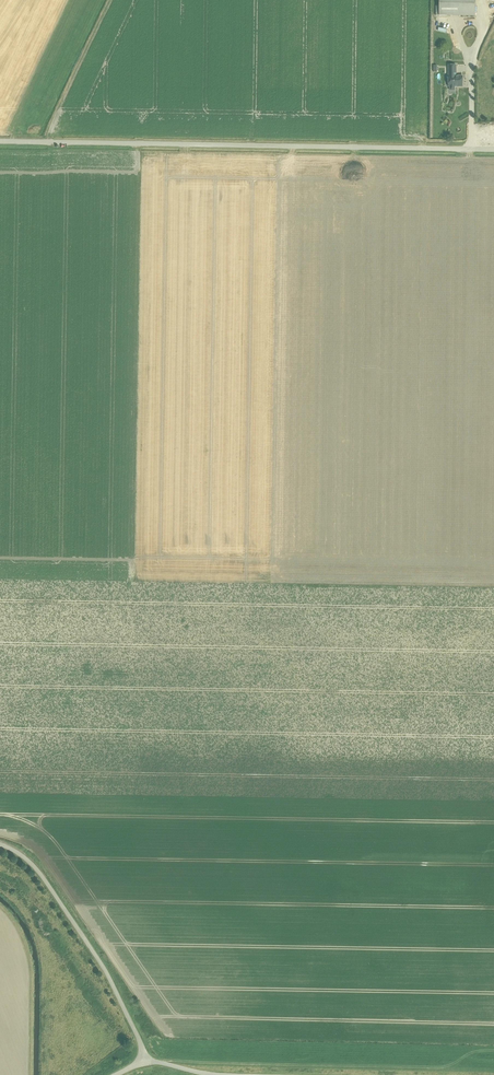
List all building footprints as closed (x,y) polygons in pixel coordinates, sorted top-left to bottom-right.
[(439,6),(436,6),(436,16),(453,16),(453,15),(474,15),(475,0),(440,0),(439,6)] [(452,65),(449,65),(449,79),(447,79),(447,83),(449,83),(449,84),(449,86),(457,86),(463,86),(463,84),(463,82),(461,82),(461,78),(461,76),(459,76),(456,76),(456,71),(456,65),(452,65)]
